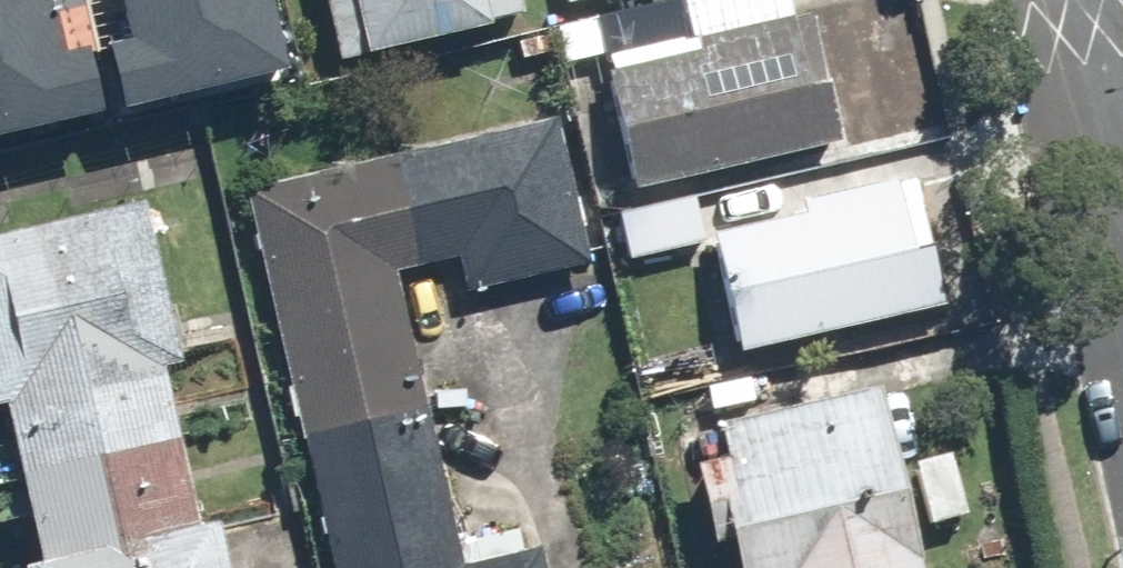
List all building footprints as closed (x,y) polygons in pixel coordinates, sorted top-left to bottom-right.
[(102,115),(90,45),(63,49),(54,0),(0,0),(0,133),(102,115)] [(127,100),(287,63),(272,0),(123,0),(132,38),(114,42),(127,100)] [(342,62),(527,17),(523,0),(327,0),(342,62)] [(814,10),(601,62),(635,199),(847,148),(814,10)] [(588,267),(553,122),(248,194),(338,567),(548,567),(543,547),(467,565),(397,275),(462,259),(470,295),(588,267)] [(918,177),(709,227),(740,358),(949,308),(918,177)] [(709,244),(697,196),(619,214),(631,263),(709,244)] [(0,241),(0,409),(12,407),(45,564),(34,566),(34,567),(232,567),(223,524),(197,529),(165,378),(186,373),(152,209),(0,241)] [(908,468),(889,388),(726,428),(734,461),(700,469),(719,548),(737,544),(743,567),(932,567),(922,527),(968,516),(954,457),(908,468)]
